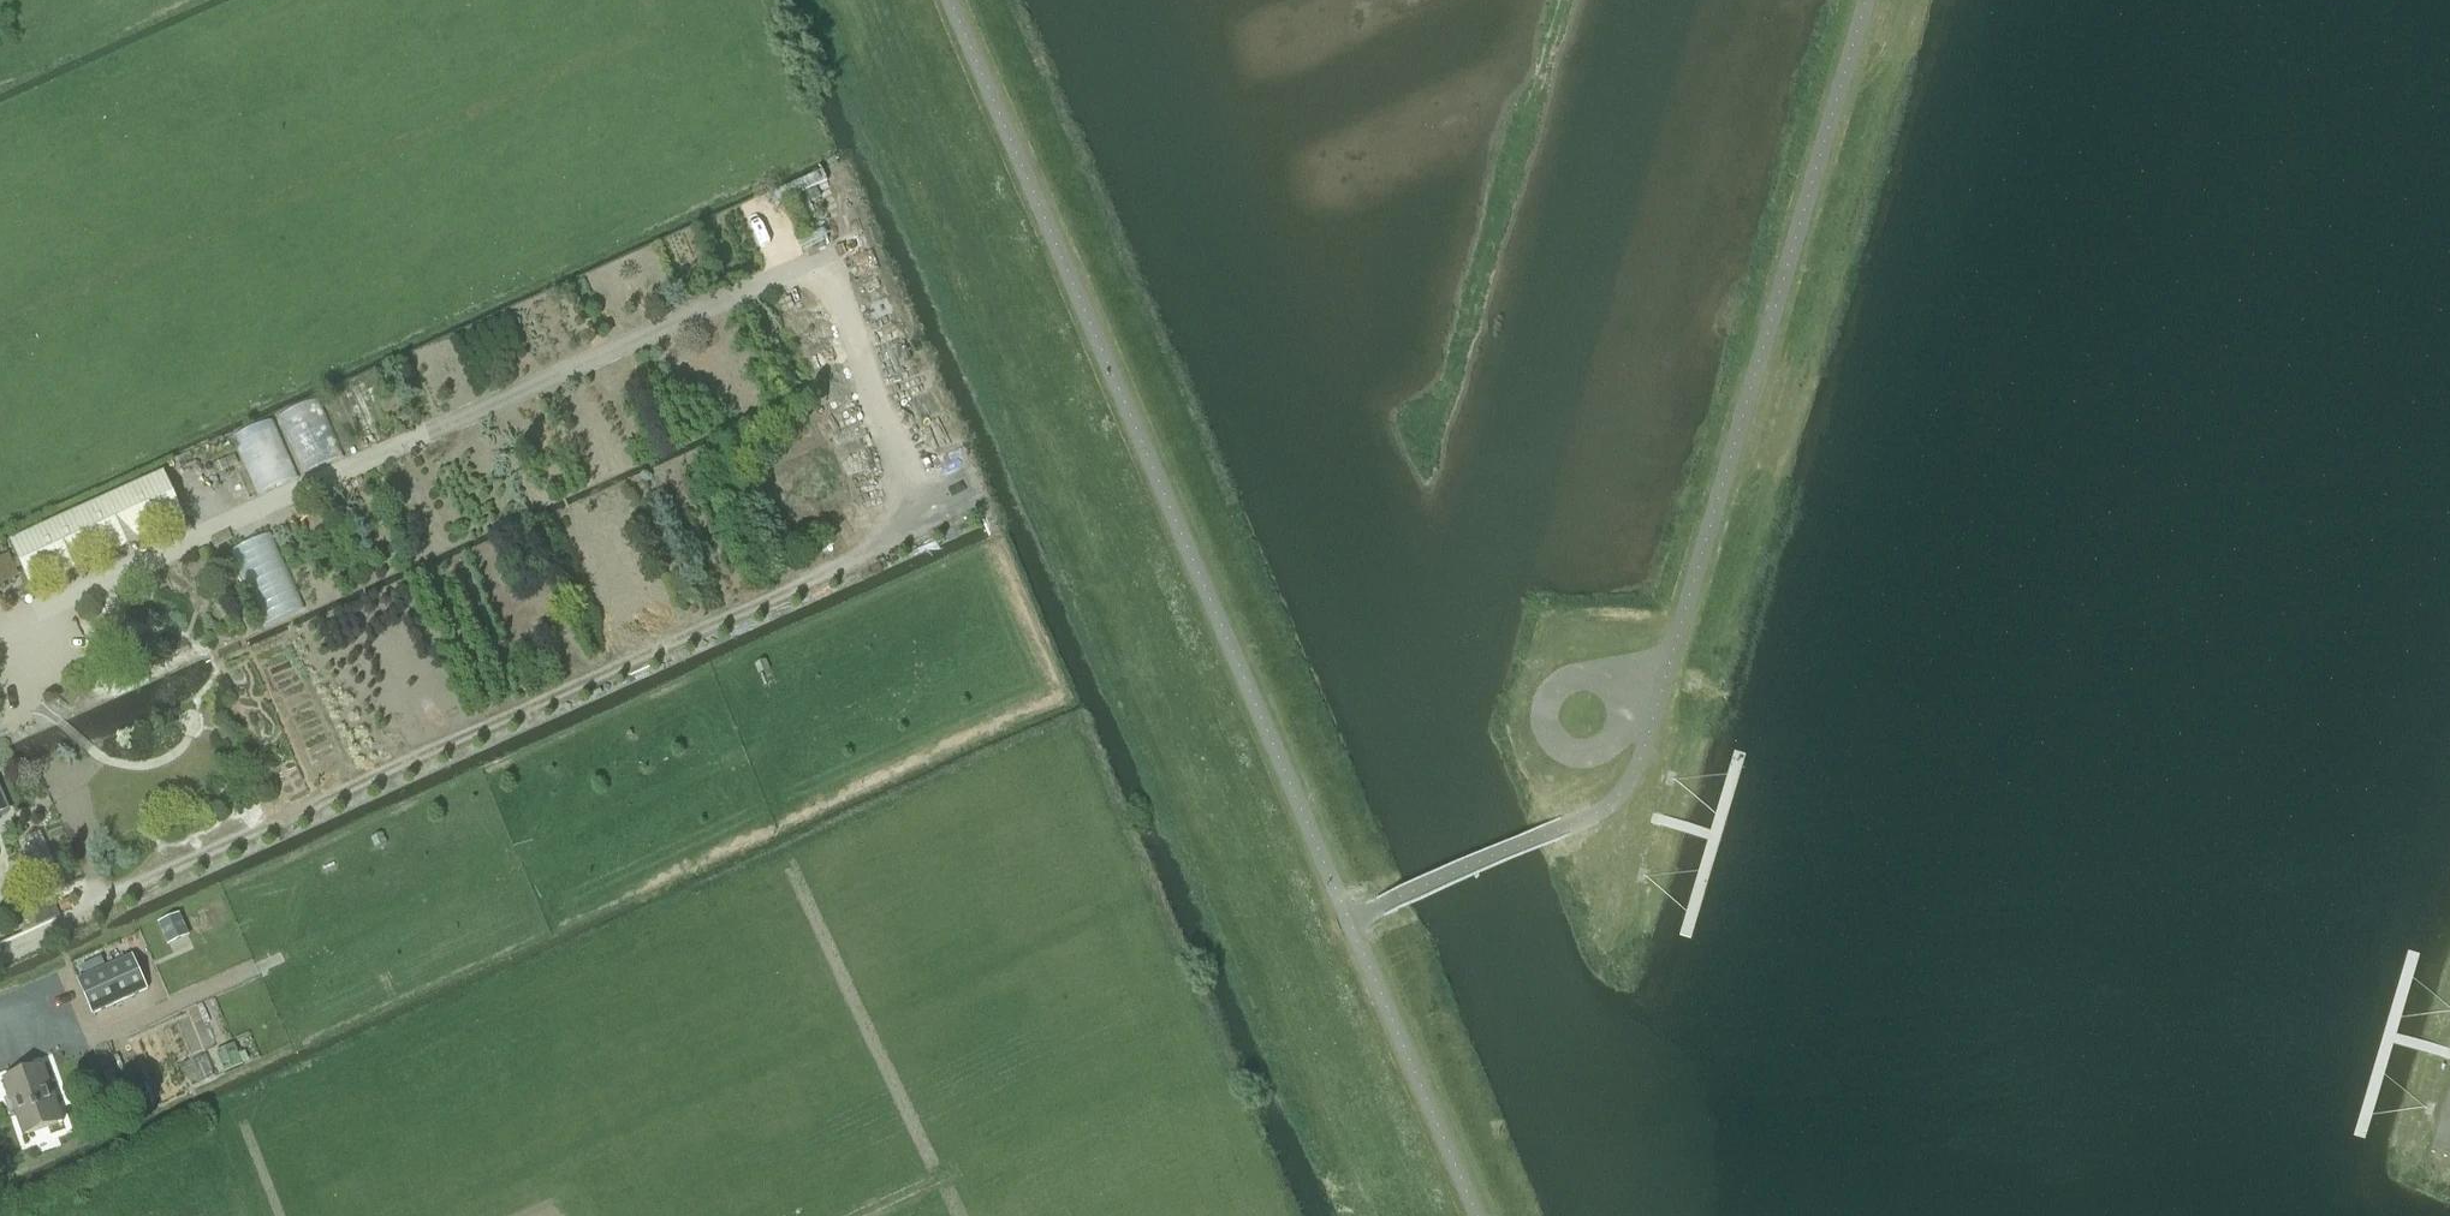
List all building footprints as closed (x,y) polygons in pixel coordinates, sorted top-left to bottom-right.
[(138,543),(136,538),(184,517),(164,473),(10,542),(30,586),(63,571),(65,576),(86,566),(84,562),(116,548),(117,552),(138,543)] [(165,940),(187,931),(178,912),(157,921),(165,940)] [(132,956),(78,980),(93,1014),(148,990),(132,956)] [(243,1065),(238,1055),(233,1044),(215,1052),(224,1073),(243,1065)] [(42,1066),(4,1079),(23,1135),(62,1122),(42,1066)]
